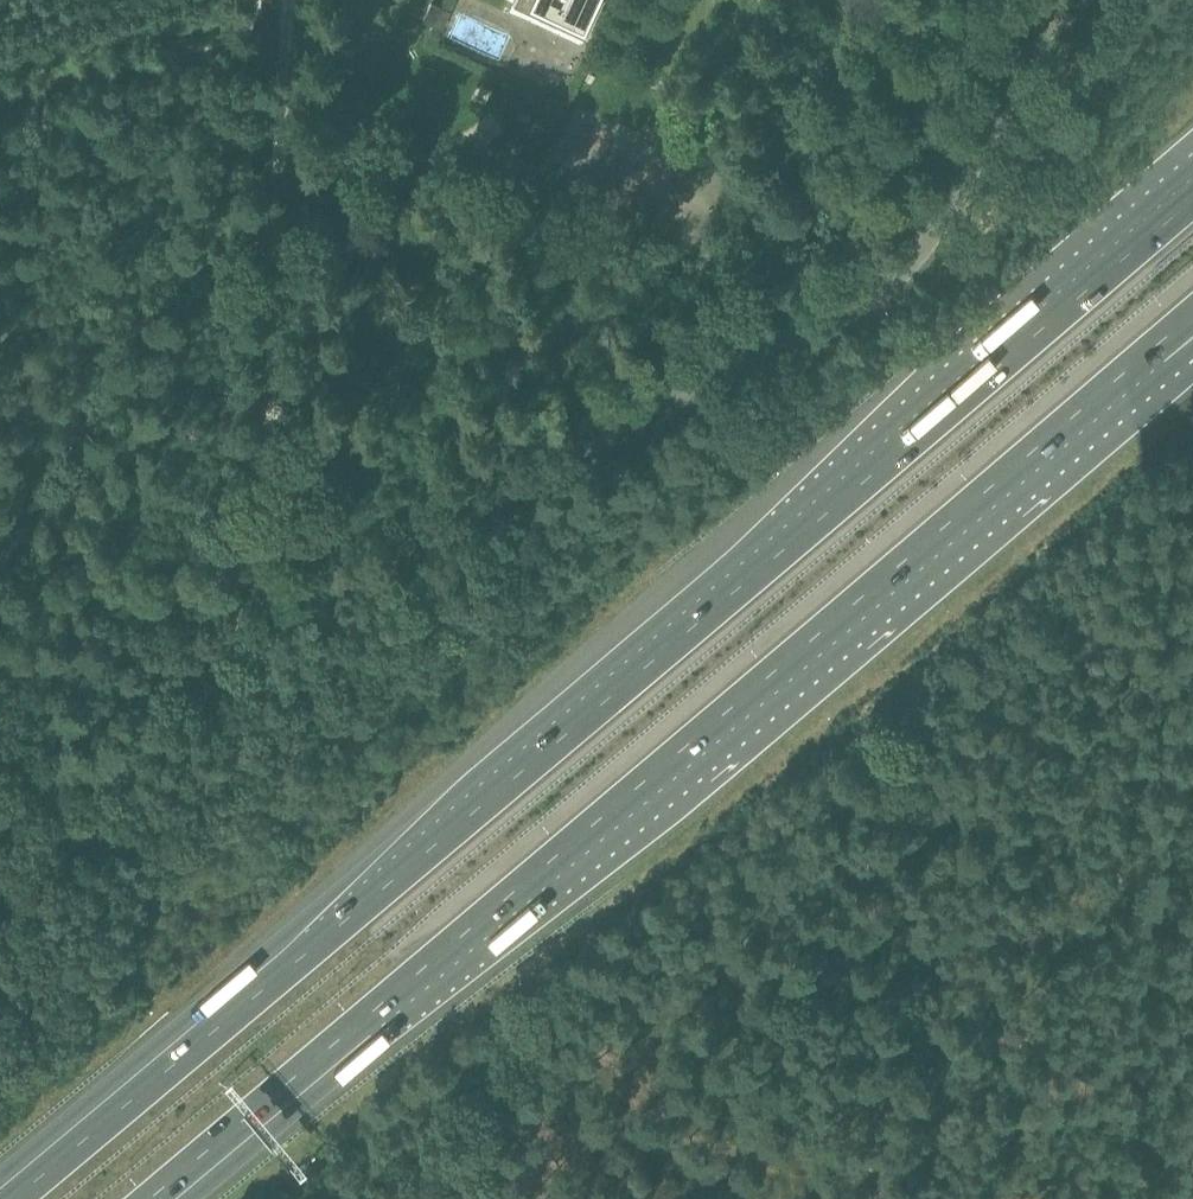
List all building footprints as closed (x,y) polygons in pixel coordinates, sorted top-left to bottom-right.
[(583,32),(598,0),(514,0),(583,32)] [(434,1),(425,18),(439,26),(446,30),(455,12),(449,9),(434,1)] [(120,630),(108,636),(114,647),(125,642),(120,630)]
